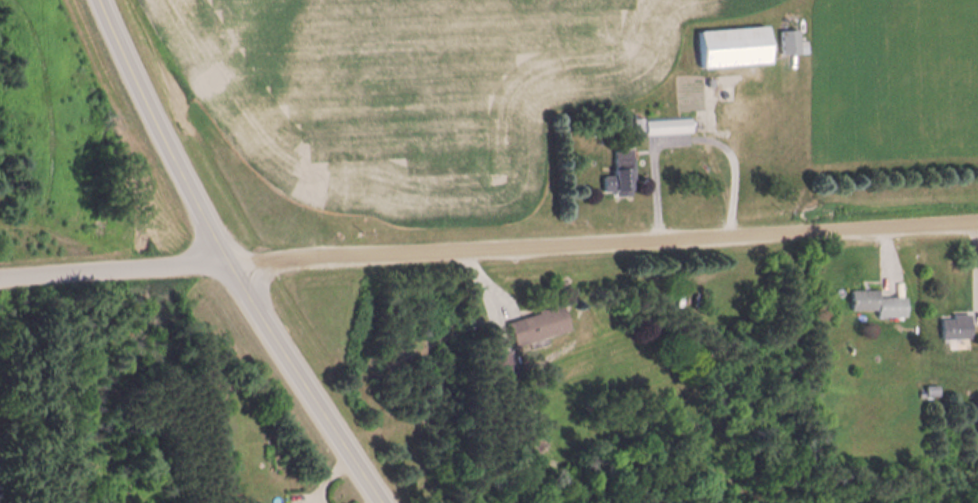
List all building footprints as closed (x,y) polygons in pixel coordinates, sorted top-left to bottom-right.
[(766,65),(764,28),(688,32),(690,69),(766,65)] [(797,56),(796,31),(776,32),(776,56),(797,56)] [(638,119),(638,134),(687,134),(687,119),(638,119)] [(598,191),(628,191),(628,149),(598,149),(598,191)] [(870,317),(902,316),(902,296),(874,297),(874,290),(843,290),(843,310),(870,310),(870,317)] [(508,348),(564,329),(555,303),(499,322),(508,348)] [(967,338),(966,314),(934,315),(935,339),(967,338)]
